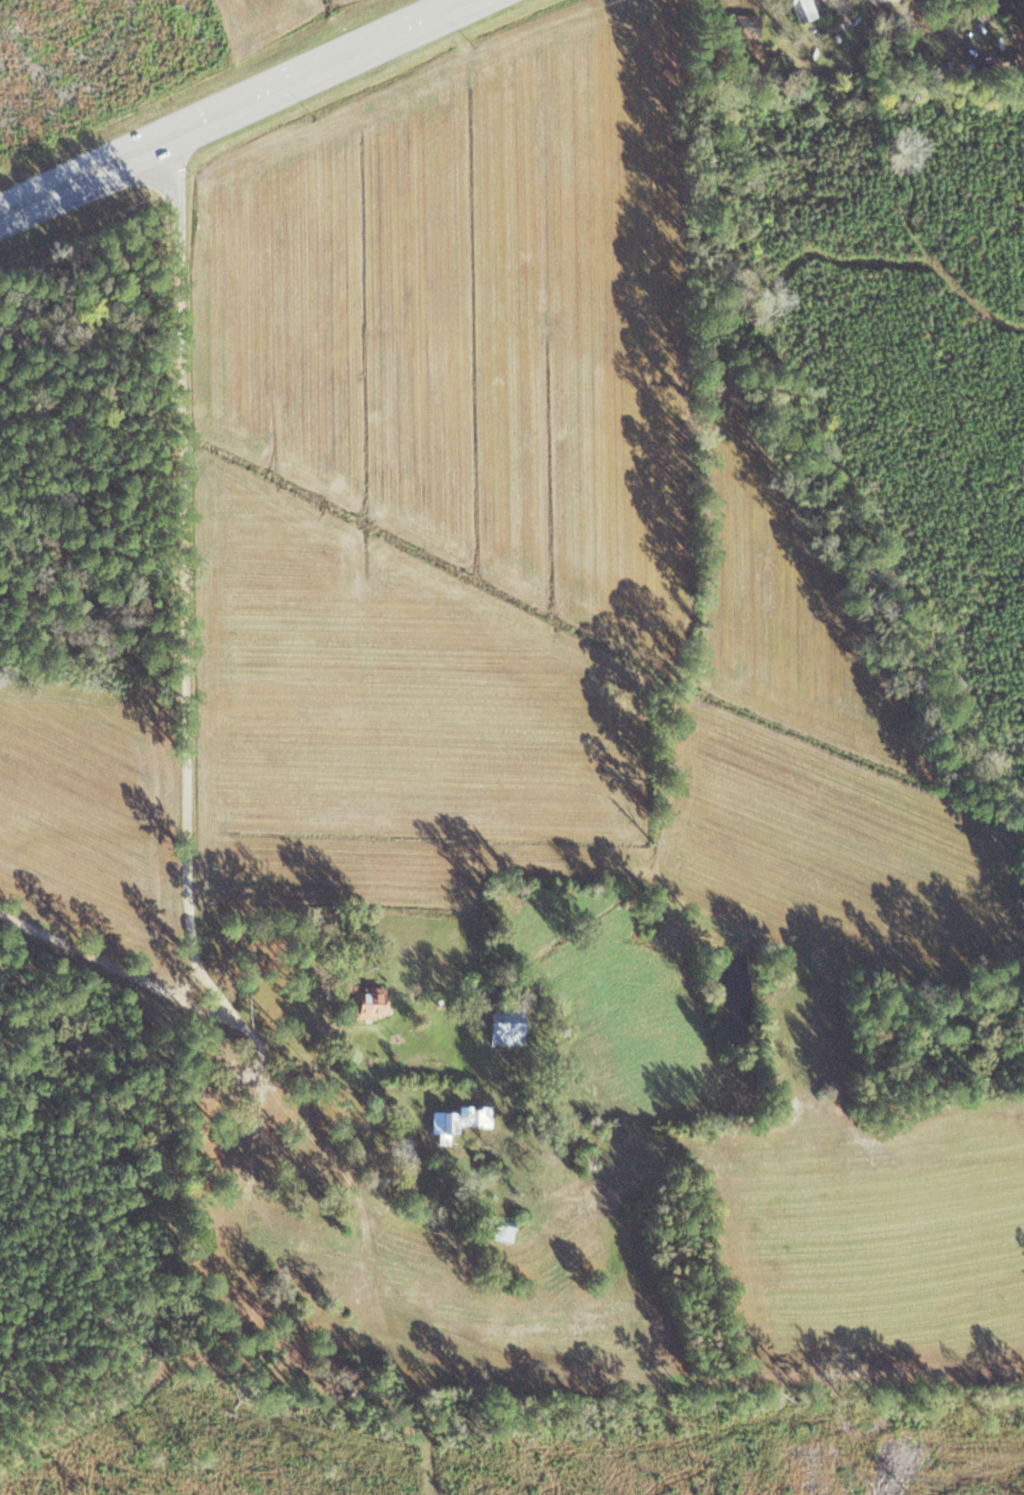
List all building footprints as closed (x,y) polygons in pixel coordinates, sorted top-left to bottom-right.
[(803,22),(821,15),(815,0),(794,0),(803,22)] [(354,987),(354,1017),(389,1017),(389,987),(354,987)] [(493,1045),(526,1044),(526,1006),(493,1006),(493,1045)] [(434,1133),(474,1133),(474,1106),(460,1105),(460,1110),(434,1110),(434,1133)] [(516,1219),(497,1218),(495,1238),(514,1240),(516,1219)]
